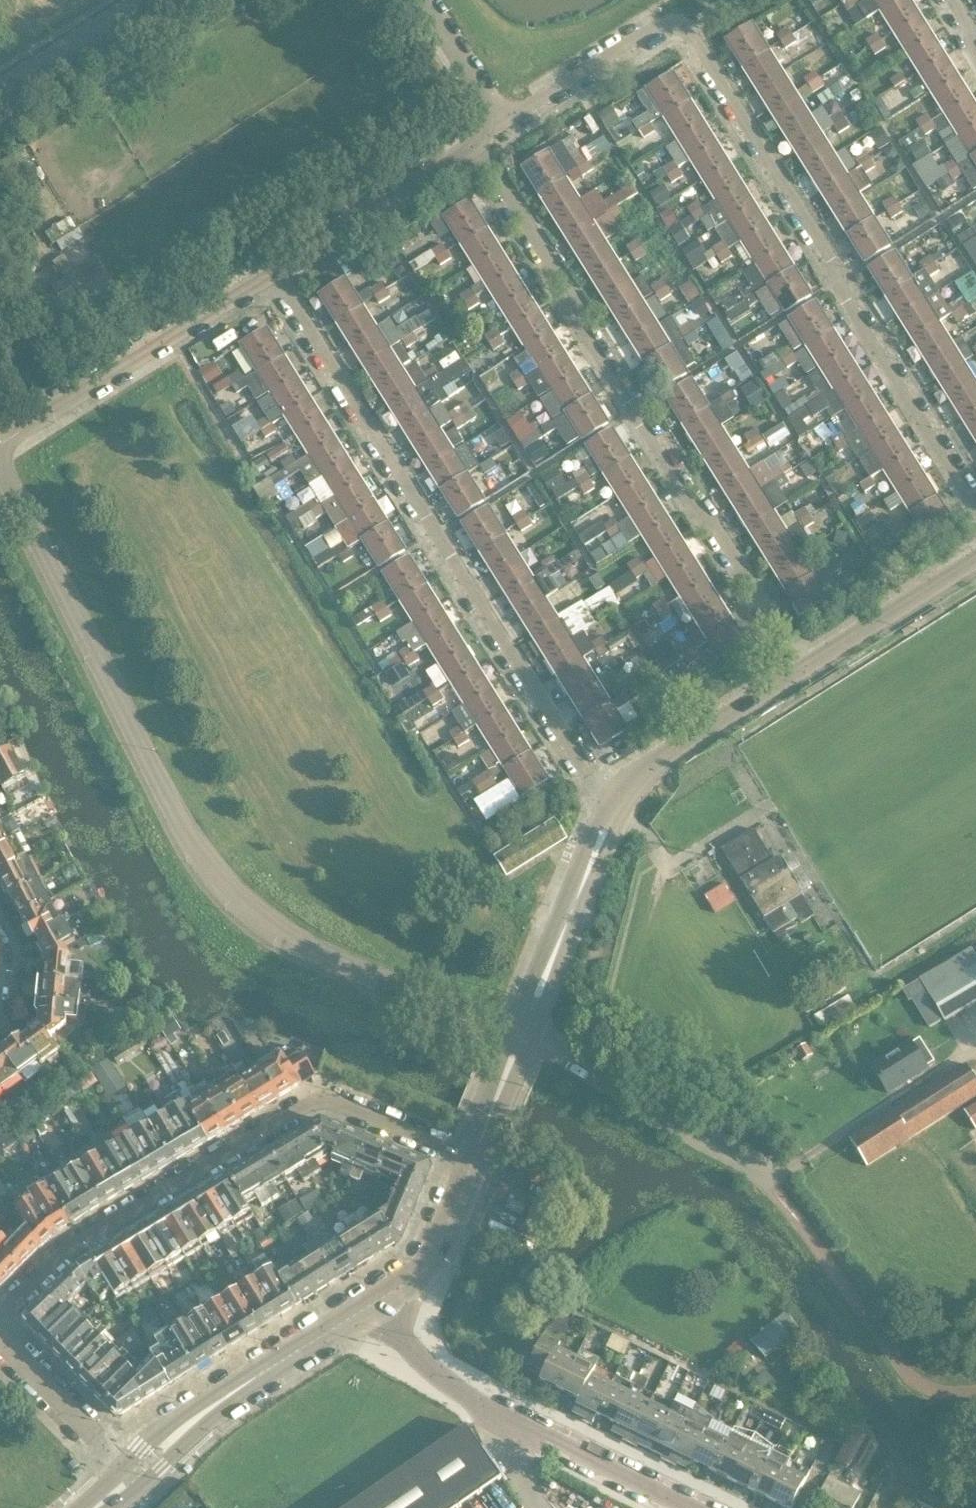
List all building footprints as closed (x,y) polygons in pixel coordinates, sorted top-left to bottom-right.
[(858,3),(856,0),(849,0),(843,4),(847,10),(858,3)] [(862,2),(870,16),(880,9),(896,0),(866,0),(862,2)] [(909,0),(896,0),(880,9),(894,31),(919,15),(909,0)] [(932,36),(919,15),(894,31),(906,51),(932,36)] [(751,24),(726,40),(743,66),(768,50),(751,24)] [(787,28),(777,34),(781,42),(792,35),(787,28)] [(869,46),(880,39),(877,34),(866,41),(869,46)] [(792,35),(781,42),(785,48),(796,42),(792,35)] [(945,57),(932,36),(906,51),(920,73),(945,57)] [(880,39),(869,46),(874,54),(885,47),(880,39)] [(768,50),(743,66),(756,87),(781,72),(768,50)] [(945,57),(920,73),(932,93),(957,77),(945,57)] [(781,72),(756,87),(769,108),(794,93),(781,72)] [(815,72),(804,78),(808,84),(809,86),(819,79),(815,72)] [(907,81),(902,73),(891,80),(896,88),(907,81)] [(688,99),(672,74),(647,90),(637,96),(649,115),(627,128),(631,135),(639,130),(650,123),(663,115),(688,99)] [(849,77),(816,97),(821,105),(853,85),(849,77)] [(957,77),(932,93),(945,113),(970,98),(957,77)] [(825,87),(819,79),(809,86),(814,94),(825,87)] [(857,90),(850,94),(855,103),(863,98),(858,89),(857,90)] [(794,93),(769,108),(782,129),(807,114),(794,93)] [(892,118),(880,98),(880,97),(873,101),(885,122),(892,118)] [(855,103),(829,119),(834,127),(856,113),(868,105),(863,98),(855,103)] [(970,98),(945,114),(921,129),(925,136),(937,129),(945,143),(958,135),(959,136),(975,125),(975,107),(970,98)] [(702,121),(688,99),(663,115),(676,137),(702,121)] [(796,151),(821,135),(834,127),(829,119),(822,107),(809,116),(807,114),(782,129),(796,151)] [(860,120),(856,113),(834,127),(838,133),(860,120)] [(927,115),(916,121),(921,129),(932,122),(927,115)] [(715,142),(702,121),(676,137),(678,140),(665,148),(674,162),(663,169),(666,173),(677,166),(690,158),(715,142)] [(650,123),(639,130),(644,139),(655,132),(650,123)] [(959,136),(945,145),(954,159),(939,169),(930,155),(913,166),(926,187),(947,173),(975,155),(975,125),(959,136)] [(867,135),(878,151),(890,144),(879,128),(867,135)] [(834,156),(821,135),(796,151),(809,172),(834,156)] [(605,139),(583,153),(585,155),(589,161),(610,148),(605,139)] [(728,164),(715,142),(690,158),(703,179),(728,164)] [(539,193),(564,177),(577,168),(573,162),(562,143),(523,167),(539,193)] [(847,177),(845,174),(857,166),(846,148),(834,156),(809,172),(822,193),(847,177)] [(871,162),(866,153),(855,160),(860,169),(871,162)] [(585,155),(573,162),(577,168),(589,161),(585,155)] [(947,173),(953,182),(964,175),(974,191),(975,190),(975,155),(947,173)] [(0,163),(0,170),(4,176),(5,175),(23,204),(34,198),(10,157),(0,163)] [(589,161),(577,168),(583,177),(594,170),(589,161)] [(864,174),(875,168),(871,162),(860,169),(864,174)] [(728,164),(703,179),(716,200),(741,185),(728,164)] [(683,176),(677,166),(666,173),(672,183),(683,176)] [(641,169),(635,173),(641,181),(647,177),(641,169)] [(872,187),(864,174),(860,169),(847,177),(822,193),(835,213),(860,198),(858,196),(872,187)] [(564,177),(539,193),(553,214),(577,199),(564,177)] [(716,200),(703,209),(692,215),(698,224),(708,218),(716,230),(754,206),(741,185),(716,200)] [(577,199),(553,214),(566,236),(591,220),(592,222),(606,214),(617,207),(619,206),(612,196),(602,202),(595,191),(579,201),(577,199)] [(860,198),(835,213),(850,236),(874,221),(860,198)] [(894,198),(883,205),(888,212),(899,206),(894,198)] [(444,217),(461,244),(486,228),(469,201),(444,217)] [(703,209),(699,202),(688,209),(692,215),(703,209)] [(767,227),(754,206),(716,230),(723,242),(713,248),(718,257),(729,250),(742,242),(767,227)] [(899,206),(888,212),(892,220),(903,213),(899,206)] [(617,207),(606,214),(611,222),(622,215),(617,207)] [(591,220),(566,236),(579,257),(604,241),(618,233),(611,222),(606,214),(592,222),(591,220)] [(955,215),(946,221),(953,232),(962,226),(955,215)] [(71,219),(45,234),(53,245),(64,238),(64,237),(77,229),(71,219)] [(874,221),(850,236),(865,261),(873,256),(890,246),(874,221)] [(965,233),(972,242),(975,240),(975,226),(965,233)] [(767,227),(742,242),(755,263),(780,247),(767,227)] [(486,228),(461,244),(474,265),(499,250),(486,228)] [(407,230),(396,238),(402,247),(414,240),(407,230)] [(638,239),(626,247),(631,255),(643,247),(638,239)] [(964,247),(975,265),(975,240),(972,242),(964,247)] [(604,241),(579,257),(592,278),(617,262),(604,241)] [(686,248),(681,251),(690,265),(707,254),(706,252),(699,241),(686,248)] [(432,250),(436,258),(448,251),(443,243),(432,250)] [(643,247),(631,255),(636,263),(648,255),(643,247)] [(794,269),(780,247),(755,263),(765,278),(741,293),(745,300),(794,269)] [(391,249),(373,261),(382,276),(400,264),(391,249)] [(432,250),(410,264),(415,272),(436,258),(432,250)] [(499,250),(474,265),(487,286),(512,270),(499,250)] [(733,257),(729,250),(718,257),(723,264),(733,257)] [(448,251),(436,258),(441,265),(452,258),(448,251)] [(939,252),(931,257),(935,263),(943,258),(939,252)] [(873,266),(869,268),(885,294),(910,278),(894,253),(873,266)] [(930,255),(919,262),(924,270),(935,263),(931,257),(930,255)] [(63,257),(52,264),(61,278),(72,270),(63,257)] [(617,262),(592,278),(606,299),(630,283),(617,262)] [(935,263),(924,270),(928,277),(939,270),(935,263)] [(402,267),(393,272),(398,281),(407,276),(402,267)] [(811,296),(794,269),(745,300),(750,308),(760,302),(770,318),(784,309),(785,312),(811,296)] [(512,270),(487,286),(500,307),(525,291),(512,270)] [(910,278),(885,294),(899,316),(938,292),(928,277),(924,270),(910,278)] [(957,284),(964,296),(975,288),(975,282),(972,275),(957,284)] [(630,283),(606,299),(619,320),(643,304),(641,301),(653,294),(642,276),(630,283)] [(320,295),(337,321),(362,306),(356,296),(345,279),(320,295)] [(663,279),(651,287),(656,295),(668,287),(663,279)] [(382,282),(371,289),(375,296),(387,289),(382,282)] [(712,291),(710,292),(718,304),(720,303),(726,312),(736,305),(736,304),(723,284),(712,291)] [(370,287),(356,296),(362,306),(376,297),(375,296),(371,289),(370,287)] [(668,287),(656,295),(661,302),(672,295),(668,287)] [(56,297),(64,309),(79,300),(71,288),(56,297)] [(460,295),(464,303),(476,296),(471,288),(460,295)] [(937,321),(951,313),(962,306),(975,298),(975,297),(975,288),(947,307),(938,292),(899,316),(912,337),(937,321)] [(387,289),(375,296),(376,297),(380,304),(391,297),(387,289)] [(525,291),(500,307),(514,328),(539,312),(525,291)] [(476,296),(464,303),(469,310),(481,303),(476,296)] [(39,299),(22,311),(45,343),(76,323),(73,318),(71,320),(64,309),(56,297),(44,305),(39,299)] [(655,297),(643,304),(619,320),(632,341),(656,325),(655,323),(667,316),(655,297)] [(962,306),(968,316),(975,311),(975,300),(975,298),(962,306)] [(791,320),(780,327),(795,351),(806,345),(831,329),(815,302),(811,305),(790,318),(791,320)] [(362,306),(337,321),(350,343),(375,327),(362,306)] [(962,306),(951,313),(957,323),(968,316),(962,306)] [(430,310),(417,318),(423,326),(435,319),(430,310)] [(551,333),(539,312),(514,328),(527,349),(551,333)] [(375,327),(350,343),(363,364),(388,348),(402,339),(413,332),(421,327),(423,326),(417,318),(417,317),(396,329),(389,319),(375,327)] [(681,340),(684,339),(695,332),(691,324),(680,331),(671,317),(657,326),(656,325),(632,341),(645,362),(681,340)] [(950,343),(937,321),(912,337),(925,358),(950,343)] [(421,327),(413,332),(418,340),(426,335),(421,327)] [(241,344),(258,371),(282,355),(266,329),(241,344)] [(485,336),(490,343),(501,336),(497,329),(485,336)] [(831,329),(806,345),(808,348),(795,356),(798,362),(806,374),(820,366),(845,350),(831,329)] [(413,332),(402,339),(406,347),(418,340),(413,332)] [(695,332),(684,339),(689,346),(700,339),(695,332)] [(535,362),(511,377),(516,385),(565,355),(551,333),(527,349),(535,362)] [(501,336),(490,343),(495,351),(506,344),(501,336)] [(961,337),(951,344),(950,343),(925,358),(939,379),(963,364),(963,363),(973,357),(961,337)] [(695,363),(681,340),(645,362),(662,389),(687,374),(684,370),(695,363)] [(400,344),(390,351),(388,348),(363,364),(376,385),(401,369),(400,368),(411,361),(400,344)] [(794,354),(789,346),(778,353),(783,361),(794,354)] [(815,388),(783,408),(787,415),(808,402),(858,371),(845,350),(820,366),(821,369),(808,377),(815,388)] [(794,354),(783,361),(787,369),(798,362),(795,356),(794,354)] [(244,378),(232,386),(237,394),(248,387),(257,401),(271,392),(296,377),(282,355),(258,371),(244,379),(244,378)] [(578,376),(565,355),(516,385),(521,393),(531,386),(538,398),(550,391),(551,392),(578,376)] [(463,360),(455,365),(460,372),(463,377),(472,372),(465,360),(464,359),(463,360)] [(217,360),(201,369),(208,382),(224,372),(217,360)] [(389,406),(429,381),(435,377),(440,374),(435,367),(424,374),(417,363),(403,372),(401,369),(376,385),(389,406)] [(963,364),(939,379),(951,400),(975,385),(975,384),(963,364)] [(240,371),(228,378),(232,386),(244,378),(240,371)] [(871,392),(858,371),(808,402),(815,413),(824,407),(831,417),(846,408),(871,392)] [(591,397),(578,376),(551,392),(551,393),(540,400),(553,421),(566,412),(591,397)] [(272,394),(259,403),(268,417),(271,424),(285,416),(284,413),(309,398),(296,377),(271,392),(272,394)] [(402,427),(441,403),(448,398),(435,377),(429,381),(389,406),(402,427)] [(228,378),(213,387),(218,394),(232,386),(228,378)] [(666,396),(683,423),(708,407),(691,380),(666,396)] [(740,390),(753,409),(767,400),(755,381),(740,390)] [(721,399),(733,392),(728,385),(716,392),(721,399)] [(951,400),(965,421),(975,414),(975,385),(951,400)] [(734,418),(727,407),(738,400),(733,392),(721,399),(708,407),(683,423),(696,444),(721,429),(720,427),(734,418)] [(884,413),(871,392),(846,408),(859,429),(884,413)] [(608,423),(591,397),(566,412),(553,421),(541,428),(546,436),(556,429),(567,446),(581,436),(583,439),(608,423)] [(309,398),(284,413),(285,416),(297,434),(322,419),(309,398)] [(440,431),(454,422),(473,410),(468,402),(448,415),(441,403),(402,427),(416,448),(441,432),(440,431)] [(477,418),(473,410),(454,422),(459,429),(477,418)] [(520,412),(507,421),(519,442),(538,430),(533,423),(529,426),(520,412)] [(859,429),(846,437),(847,438),(851,445),(859,458),(897,435),(884,413),(859,429)] [(965,421),(975,439),(975,414),(965,421)] [(268,417),(257,424),(260,429),(261,431),(262,431),(272,425),(271,424),(268,417)] [(250,419),(233,429),(242,443),(261,431),(260,429),(257,424),(255,420),(250,419)] [(322,419),(297,434),(310,455),(335,440),(322,419)] [(503,423),(469,441),(478,458),(512,441),(503,423)] [(272,425),(262,431),(266,439),(277,432),(272,425)] [(768,448),(789,434),(783,425),(762,438),(768,448)] [(453,452),(452,450),(464,442),(455,429),(443,436),(441,432),(416,448),(429,469),(454,453),(453,452)] [(721,429),(696,444),(709,465),(734,450),(721,429)] [(756,429),(744,437),(749,444),(760,437),(756,429)] [(629,457),(612,430),(587,446),(588,448),(577,455),(591,477),(602,471),(603,473),(629,457)] [(846,437),(842,431),(831,438),(835,445),(847,438),(846,437)] [(897,435),(859,458),(872,479),(885,471),(910,455),(897,435)] [(760,437),(749,444),(753,451),(765,444),(760,437)] [(851,445),(847,438),(835,445),(840,452),(851,445)] [(286,470),(271,480),(276,488),(291,478),(301,472),(309,485),(323,476),(348,461),(335,440),(310,455),(297,463),(286,470)] [(454,453),(429,469),(442,490),(467,474),(480,467),(467,445),(466,444),(453,452),(454,453)] [(734,450),(709,465),(722,486),(747,470),(734,450)] [(292,455),(281,462),(282,464),(286,470),(297,463),(293,457),(292,455)] [(924,477),(910,455),(885,471),(899,492),(924,477)] [(629,457),(603,473),(617,494),(642,478),(629,457)] [(481,465),(480,466),(485,473),(496,466),(492,459),(481,465)] [(361,482),(348,461),(323,476),(336,496),(336,497),(361,482)] [(735,507),(785,476),(793,471),(787,462),(769,473),(762,461),(747,470),(722,486),(735,507)] [(591,482),(590,481),(586,474),(575,481),(575,480),(568,484),(563,483),(565,482),(557,469),(542,478),(550,491),(551,491),(558,501),(567,495),(567,496),(591,482)] [(467,474),(442,490),(459,517),(484,501),(467,474)] [(779,489),(789,483),(786,477),(785,476),(735,507),(748,528),(773,512),(788,502),(779,489)] [(924,477),(899,492),(883,502),(890,512),(905,502),(912,513),(937,498),(924,477)] [(642,478),(617,494),(630,515),(655,499),(642,478)] [(876,485),(872,479),(861,485),(865,492),(876,485)] [(336,496),(322,505),(327,512),(335,526),(349,517),(350,518),(374,503),(361,482),(336,497),(336,496)] [(591,482),(580,488),(585,496),(596,489),(591,482)] [(527,488),(540,509),(548,504),(534,483),(527,488)] [(317,497),(307,503),(311,511),(322,505),(317,497)] [(953,525),(937,498),(912,513),(929,540),(953,525)] [(669,520),(655,499),(630,515),(631,518),(619,526),(608,533),(612,540),(622,534),(628,544),(643,535),(643,536),(669,520)] [(350,518),(335,528),(343,541),(348,549),(349,548),(363,540),(388,524),(374,503),(350,518)] [(322,505),(311,511),(312,513),(316,519),(327,512),(322,505)] [(811,506),(806,509),(794,516),(799,524),(811,517),(816,513),(811,506)] [(463,523),(480,550),(505,535),(488,508),(463,523)] [(513,518),(518,526),(529,519),(524,511),(513,518)] [(773,512),(748,528),(761,549),(786,533),(773,512)] [(899,522),(894,514),(883,520),(888,528),(899,522)] [(803,530),(815,523),(811,517),(799,524),(803,530)] [(619,526),(617,523),(614,518),(603,525),(602,522),(579,536),(584,544),(606,530),(608,533),(619,526)] [(529,519),(518,526),(523,533),(534,526),(533,525),(529,519)] [(669,520),(643,536),(656,557),(681,541),(669,520)] [(904,530),(899,522),(888,528),(893,536),(904,530)] [(404,551),(388,524),(363,540),(380,566),(404,551)] [(322,535),(305,546),(313,558),(330,547),(331,549),(343,541),(335,528),(322,535)] [(786,533),(761,549),(775,570),(799,554),(786,533)] [(505,535),(480,550),(493,572),(518,556),(505,535)] [(313,558),(311,559),(317,569),(338,556),(350,549),(349,548),(348,549),(343,541),(331,549),(330,547),(313,558)] [(656,557),(643,565),(611,586),(618,596),(639,583),(637,579),(649,571),(657,584),(668,576),(670,578),(695,562),(681,541),(656,557)] [(544,598),(558,590),(551,578),(562,571),(583,558),(577,548),(556,561),(545,568),(531,577),(506,593),(519,614),(544,598)] [(350,549),(338,556),(343,563),(354,556),(350,549)] [(839,561),(838,560),(834,553),(822,561),(827,569),(839,561)] [(545,568),(556,561),(551,554),(540,561),(545,568)] [(799,554),(775,570),(788,591),(813,576),(799,554)] [(518,556),(493,572),(506,593),(531,577),(518,556)] [(384,573),(400,600),(425,584),(409,557),(384,573)] [(643,565),(639,558),(628,564),(633,572),(643,565)] [(844,569),(839,561),(827,569),(832,577),(844,569)] [(708,583),(695,562),(670,578),(682,599),(708,583)] [(827,570),(814,578),(813,576),(788,591),(804,618),(829,602),(827,598),(839,590),(827,570)] [(599,576),(591,581),(597,591),(605,586),(599,576)] [(708,583),(682,599),(696,620),(721,604),(708,583)] [(425,584),(400,600),(414,622),(439,606),(425,584)] [(606,588),(582,603),(587,612),(588,613),(605,602),(611,607),(613,606),(616,604),(606,588)] [(544,598),(519,614),(532,635),(557,619),(544,598)] [(670,607),(665,600),(654,607),(659,614),(670,607)] [(388,609),(383,602),(353,620),(358,628),(375,617),(376,617),(388,609)] [(557,619),(532,635),(546,656),(584,632),(576,619),(587,612),(582,603),(557,619)] [(734,625),(721,604),(696,620),(697,622),(686,629),(698,648),(709,641),(734,625)] [(452,627),(439,606),(414,622),(396,633),(403,644),(406,641),(409,646),(413,651),(427,642),(452,627)] [(670,607),(659,614),(664,622),(674,615),(670,607)] [(388,609),(376,617),(380,625),(392,617),(388,609)] [(734,625),(709,641),(726,667),(751,652),(734,625)] [(465,648),(452,627),(427,642),(440,663),(465,648)] [(632,651),(639,647),(629,631),(607,644),(596,651),(601,659),(627,643),(632,651)] [(593,653),(596,651),(607,644),(603,637),(592,644),(584,632),(546,656),(559,677),(594,655),(593,653)] [(681,650),(686,658),(697,651),(692,643),(681,650)] [(415,653),(413,651),(409,646),(398,653),(403,661),(415,653)] [(453,684),(478,669),(465,648),(440,663),(453,684)] [(697,651),(686,658),(691,665),(702,658),(697,651)] [(415,653),(403,661),(408,669),(420,661),(415,653)] [(606,674),(594,655),(559,677),(572,698),(597,682),(595,680),(606,674)] [(403,662),(387,672),(385,673),(394,688),(412,677),(403,662)] [(478,669),(453,684),(466,705),(491,690),(478,669)] [(624,695),(640,684),(636,677),(619,687),(624,695)] [(683,677),(673,683),(680,695),(690,688),(683,677)] [(597,682),(572,698),(585,719),(610,703),(597,682)] [(626,730),(614,711),(645,692),(640,684),(624,695),(610,703),(585,719),(601,745),(626,730)] [(440,694),(440,692),(436,686),(424,693),(429,701),(440,694)] [(661,687),(646,697),(655,711),(670,701),(661,687)] [(479,727),(504,711),(491,690),(466,705),(453,714),(460,727),(465,733),(478,724),(479,727)] [(422,691),(398,706),(404,715),(427,699),(424,693),(422,691)] [(441,694),(429,701),(432,707),(444,699),(441,694)] [(504,711),(479,727),(492,747),(517,732),(504,711)] [(465,735),(465,733),(460,727),(449,734),(454,742),(465,735)] [(492,747),(480,755),(489,770),(493,777),(506,769),(531,753),(517,732),(492,747)] [(470,743),(466,735),(465,735),(454,742),(459,750),(470,743)] [(11,750),(4,754),(0,751),(0,783),(4,791),(27,778),(11,750)] [(456,753),(443,762),(449,773),(463,764),(456,753)] [(531,753),(506,769),(522,795),(547,780),(531,753)] [(489,770),(470,781),(474,788),(493,777),(489,770)] [(493,777),(474,788),(480,797),(498,785),(493,777)] [(555,821),(525,840),(536,857),(565,838),(555,821)] [(9,842),(0,825),(0,848),(9,842)] [(798,897),(776,859),(775,858),(771,860),(753,829),(720,849),(772,935),(797,920),(800,925),(813,918),(800,896),(798,897)] [(0,848),(0,875),(27,860),(16,839),(9,842),(0,848)] [(496,858),(507,875),(536,857),(525,840),(496,858)] [(0,875),(4,883),(2,887),(6,895),(10,895),(11,897),(39,881),(27,860),(0,875)] [(39,881),(11,897),(22,917),(50,901),(39,881)] [(727,882),(706,894),(716,911),(736,899),(727,882)] [(50,901),(22,917),(34,938),(37,936),(62,922),(50,901)] [(76,943),(64,921),(62,922),(37,936),(41,942),(39,947),(44,958),(47,959),(76,943)] [(777,944),(795,933),(790,925),(772,935),(777,944)] [(40,968),(39,979),(82,983),(84,968),(72,966),(73,961),(66,948),(47,959),(44,958),(44,964),(40,968)] [(920,981),(926,992),(945,1025),(975,1007),(975,957),(972,951),(920,981)] [(39,979),(37,1001),(80,1006),(82,983),(39,979)] [(826,1002),(847,989),(842,981),(821,993),(826,1002)] [(919,981),(903,990),(910,1001),(913,999),(926,992),(920,981),(919,981)] [(854,1006),(850,999),(848,996),(814,1017),(820,1027),(854,1006)] [(80,1006),(37,1001),(36,1011),(39,1016),(39,1022),(50,1038),(66,1026),(66,1021),(78,1022),(80,1006)] [(28,1035),(23,1039),(40,1061),(43,1065),(61,1052),(50,1038),(39,1022),(29,1030),(28,1035)] [(117,1064),(146,1044),(140,1035),(111,1055),(117,1064)] [(20,1036),(2,1049),(22,1075),(40,1061),(23,1039),(20,1036)] [(911,1044),(872,1068),(889,1095),(928,1071),(926,1067),(933,1063),(919,1041),(912,1045),(911,1044)] [(0,1051),(0,1085),(3,1089),(22,1075),(2,1049),(0,1051)] [(272,1061),(259,1069),(278,1099),(299,1086),(284,1061),(278,1052),(269,1057),(272,1061)] [(299,1053),(284,1061),(299,1086),(314,1077),(299,1053)] [(125,1085),(109,1059),(92,1069),(109,1096),(125,1085)] [(242,1065),(233,1071),(257,1111),(278,1099),(259,1069),(249,1075),(242,1065)] [(257,1111),(233,1071),(231,1068),(223,1073),(229,1084),(221,1089),(241,1121),(257,1111)] [(975,1095),(975,1080),(967,1068),(896,1113),(894,1110),(849,1138),(867,1166),(975,1095)] [(93,1073),(80,1081),(78,1082),(84,1090),(99,1081),(93,1073)] [(200,1076),(193,1080),(198,1088),(205,1084),(200,1076)] [(198,1088),(197,1089),(223,1132),(241,1121),(221,1089),(211,1095),(205,1084),(198,1088)] [(223,1132),(197,1089),(189,1094),(195,1104),(186,1109),(206,1142),(223,1132)] [(68,1106),(61,1096),(46,1106),(53,1117),(68,1106)] [(181,1100),(164,1110),(189,1153),(206,1142),(186,1109),(181,1100)] [(966,1110),(975,1126),(975,1104),(966,1110)] [(48,1133),(42,1124),(52,1118),(46,1108),(30,1119),(41,1137),(48,1133)] [(81,1127),(70,1109),(65,1112),(76,1130),(81,1127)] [(189,1153),(164,1110),(146,1121),(171,1164),(189,1153)] [(322,1120),(311,1126),(328,1155),(333,1158),(345,1129),(322,1120)] [(171,1164),(146,1121),(130,1131),(154,1174),(171,1164)] [(311,1126),(290,1138),(314,1176),(324,1170),(318,1160),(328,1155),(311,1126)] [(368,1139),(345,1129),(333,1158),(343,1162),(338,1174),(351,1180),(368,1139)] [(0,1138),(0,1157),(5,1155),(3,1151),(17,1142),(11,1131),(0,1138)] [(154,1174),(130,1131),(114,1141),(139,1183),(154,1174)] [(290,1138),(270,1151),(287,1178),(297,1173),(303,1182),(314,1176),(290,1138)] [(390,1148),(368,1139),(351,1180),(360,1184),(364,1175),(376,1180),(390,1148)] [(139,1183),(114,1141),(97,1152),(122,1193),(139,1183)] [(398,1193),(412,1157),(390,1148),(376,1180),(388,1185),(383,1197),(392,1201),(396,1192),(398,1193)] [(270,1151),(250,1163),(273,1200),(281,1196),(275,1185),(287,1178),(270,1151)] [(122,1193),(97,1152),(80,1162),(106,1203),(122,1193)] [(412,1157),(398,1193),(417,1202),(431,1169),(429,1164),(412,1157)] [(106,1203),(80,1162),(63,1173),(88,1214),(106,1203)] [(250,1163),(229,1176),(246,1203),(257,1196),(263,1206),(273,1200),(250,1163)] [(88,1214),(63,1173),(47,1183),(49,1187),(72,1223),(88,1214)] [(229,1176),(213,1185),(239,1228),(255,1218),(246,1203),(229,1176)] [(213,1185),(195,1196),(221,1239),(239,1228),(213,1185)] [(72,1223),(49,1187),(33,1197),(55,1234),(72,1223)] [(318,1191),(300,1201),(306,1211),(324,1200),(318,1191)] [(401,1240),(417,1202),(398,1193),(396,1192),(392,1201),(391,1204),(388,1210),(376,1217),(394,1245),(401,1240)] [(55,1234),(33,1197),(32,1196),(25,1201),(28,1205),(19,1211),(25,1221),(41,1247),(54,1234),(55,1234)] [(195,1196),(179,1206),(205,1248),(221,1239),(195,1196)] [(179,1206),(162,1216),(188,1259),(205,1248),(179,1206)] [(309,1213),(298,1219),(305,1231),(316,1224),(309,1213)] [(394,1245),(376,1217),(368,1222),(363,1213),(351,1220),(374,1257),(394,1245)] [(162,1216),(146,1226),(172,1269),(188,1259),(162,1216)] [(374,1257),(351,1220),(345,1224),(351,1233),(347,1235),(336,1242),(354,1270),(374,1257)] [(41,1247),(25,1221),(15,1230),(20,1235),(14,1241),(0,1255),(0,1288),(41,1247)] [(146,1226),(129,1236),(155,1279),(172,1269),(146,1226)] [(14,1241),(9,1236),(6,1239),(0,1233),(0,1255),(14,1241)] [(263,1249),(279,1240),(274,1233),(259,1242),(263,1249)] [(129,1236),(112,1247),(138,1289),(155,1279),(129,1236)] [(320,1239),(311,1245),(334,1282),(354,1270),(336,1242),(326,1249),(320,1239)] [(236,1244),(227,1249),(231,1257),(240,1251),(236,1244)] [(334,1282),(311,1245),(303,1250),(309,1259),(299,1265),(316,1293),(334,1282)] [(112,1247),(93,1258),(113,1291),(119,1301),(138,1289),(112,1247)] [(78,1267),(69,1276),(85,1292),(88,1289),(102,1302),(113,1291),(93,1258),(78,1267)] [(281,1264),(270,1271),(293,1308),(316,1293),(299,1265),(287,1273),(281,1264)] [(293,1308),(270,1271),(268,1267),(254,1276),(279,1316),(293,1308)] [(69,1276),(26,1317),(24,1319),(24,1323),(38,1337),(76,1301),(85,1292),(69,1276)] [(279,1316),(254,1276),(239,1285),(264,1326),(279,1316)] [(264,1326),(239,1285),(221,1296),(246,1337),(264,1326)] [(246,1337),(221,1296),(203,1307),(229,1348),(246,1337)] [(76,1301),(38,1337),(51,1351),(84,1319),(77,1312),(82,1307),(76,1301)] [(229,1348),(203,1307),(187,1318),(212,1359),(229,1348)] [(752,1342),(757,1348),(766,1358),(787,1340),(793,1347),(803,1339),(784,1314),(752,1342)] [(212,1359),(187,1318),(169,1328),(195,1370),(212,1359)] [(84,1319),(51,1351),(65,1364),(103,1328),(97,1322),(91,1328),(84,1319)] [(103,1328),(65,1364),(78,1379),(111,1347),(103,1339),(108,1334),(103,1328)] [(195,1370),(169,1328),(158,1335),(167,1349),(153,1357),(170,1386),(195,1370)] [(560,1343),(552,1339),(544,1335),(529,1365),(544,1373),(540,1381),(560,1390),(576,1357),(557,1348),(560,1343)] [(740,1342),(727,1352),(732,1358),(745,1348),(740,1342)] [(732,1358),(731,1359),(737,1366),(755,1351),(750,1344),(745,1348),(732,1358)] [(111,1347),(78,1379),(91,1392),(129,1356),(124,1351),(118,1355),(111,1347)] [(129,1356),(91,1392),(105,1406),(137,1374),(131,1368),(136,1363),(129,1356)] [(137,1374),(105,1406),(115,1416),(120,1417),(122,1416),(170,1386),(153,1357),(137,1374)] [(576,1357),(560,1390),(579,1400),(592,1374),(592,1375),(596,1367),(576,1357)] [(611,1384),(592,1375),(592,1374),(579,1400),(573,1413),(593,1423),(597,1415),(596,1415),(611,1384)] [(763,1374),(754,1381),(762,1391),(771,1383),(763,1374)] [(639,1375),(635,1385),(643,1389),(648,1380),(639,1375)] [(631,1393),(611,1384),(596,1415),(597,1415),(615,1424),(616,1425),(631,1393)] [(650,1403),(631,1393),(616,1425),(615,1424),(612,1432),(632,1441),(650,1403)] [(670,1412),(650,1403),(632,1441),(651,1451),(670,1412)] [(783,1429),(788,1417),(767,1408),(762,1419),(783,1429)] [(689,1422),(670,1412),(651,1451),(671,1460),(689,1422)] [(861,1493),(850,1488),(853,1482),(847,1478),(851,1470),(854,1472),(858,1465),(860,1467),(875,1437),(862,1417),(828,1476),(814,1503),(823,1507),(853,1507),(861,1493)] [(709,1432),(689,1422),(671,1460),(690,1470),(694,1463),(693,1463),(709,1432)] [(713,1472),(728,1441),(733,1432),(713,1422),(709,1432),(693,1463),(694,1463),(713,1472)] [(502,1479),(466,1427),(349,1507),(460,1507),(502,1479)] [(733,1482),(752,1441),(733,1432),(728,1441),(713,1472),(733,1482)] [(752,1491),(772,1451),(752,1441),(733,1482),(752,1491)] [(791,1460),(772,1451),(752,1491),(772,1501),(787,1470),(791,1460)] [(787,1470),(772,1501),(786,1507),(792,1507),(806,1479),(787,1470)] [(173,1507),(192,1507),(194,1506),(186,1497),(173,1507)]
